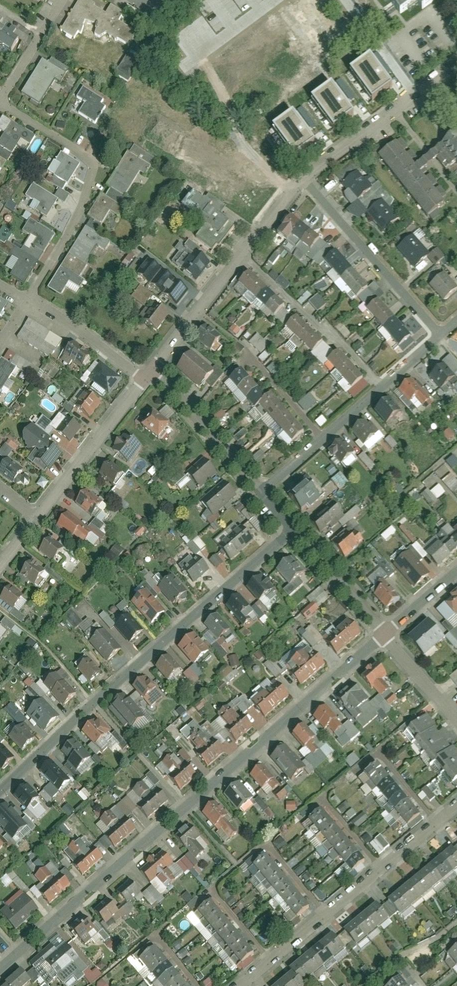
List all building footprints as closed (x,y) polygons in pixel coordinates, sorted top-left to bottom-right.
[(60,33),(74,40),(84,21),(96,28),(92,35),(98,39),(106,35),(129,47),(137,33),(118,23),(123,14),(110,7),(106,15),(92,8),(94,4),(86,0),(78,0),(60,33)] [(431,0),(390,0),(400,14),(417,2),(422,10),(433,2),(431,0)] [(13,53),(20,42),(4,34),(6,30),(0,27),(0,46),(13,53)] [(131,47),(114,75),(127,84),(145,56),(131,47)] [(373,102),(393,87),(371,57),(351,72),(373,102)] [(43,61),(23,94),(32,100),(41,105),(55,81),(60,84),(66,75),(43,61)] [(334,130),(354,115),(332,85),(312,100),(334,130)] [(83,89),(77,98),(86,104),(79,114),(95,124),(106,108),(101,105),(103,102),(83,89)] [(295,158),(315,144),(294,114),(274,128),(295,158)] [(12,123),(0,144),(0,175),(1,176),(17,147),(28,153),(37,137),(12,123)] [(455,130),(440,142),(412,165),(394,143),(376,158),(425,216),(442,201),(419,174),(436,160),(445,170),(456,161),(456,163),(456,133),(455,130)] [(39,204),(35,211),(29,221),(23,231),(32,236),(23,252),(17,248),(12,257),(19,261),(12,273),(28,282),(54,235),(43,229),(49,219),(58,202),(65,206),(71,195),(64,191),(80,165),(61,153),(56,162),(61,165),(50,183),(60,189),(55,198),(35,186),(28,198),(39,204)] [(91,221),(49,288),(62,296),(69,284),(80,291),(85,283),(80,279),(100,248),(106,251),(111,243),(97,235),(111,213),(120,219),(131,202),(125,198),(140,174),(145,177),(151,167),(128,153),(106,187),(112,190),(107,198),(102,195),(87,219),(91,221)] [(368,189),(352,172),(340,184),(351,195),(357,201),(368,189)] [(197,237),(213,250),(216,245),(219,247),(227,237),(220,232),(226,224),(208,210),(210,207),(192,193),(181,207),(206,226),(197,237)] [(373,219),(385,232),(396,222),(381,205),(369,215),(373,219)] [(288,216),(274,234),(283,241),(288,235),(308,251),(318,239),(288,216)] [(427,257),(408,236),(396,247),(415,267),(427,257)] [(324,262),(354,298),(365,289),(335,253),(324,262)] [(183,268),(196,279),(208,265),(195,254),(183,268)] [(246,274),(237,284),(272,316),(282,305),(246,274)] [(443,274),(429,287),(444,302),(456,290),(456,289),(443,274)] [(367,288),(376,300),(383,295),(373,283),(367,288)] [(176,304),(186,293),(176,284),(165,295),(176,304)] [(318,294),(308,301),(316,312),(326,304),(318,294)] [(408,338),(376,302),(365,311),(397,347),(408,338)] [(144,320),(156,331),(167,317),(155,307),(144,320)] [(321,343),(296,318),(284,329),(293,337),(289,340),(298,349),(302,346),(310,354),(321,343)] [(50,358),(61,339),(28,319),(16,337),(50,358)] [(229,331),(237,335),(240,329),(233,325),(229,331)] [(198,339),(211,349),(219,340),(206,329),(198,339)] [(260,353),(268,345),(257,334),(249,342),(260,353)] [(89,358),(73,347),(65,359),(81,369),(89,358)] [(359,379),(337,354),(327,363),(349,388),(359,379)] [(175,368),(196,386),(205,376),(185,357),(175,368)] [(3,394),(1,392),(16,368),(1,359),(0,361),(0,399),(3,394)] [(121,378),(101,362),(88,379),(109,394),(121,378)] [(452,380),(441,367),(431,374),(442,388),(452,380)] [(258,405),(291,442),(302,433),(269,395),(265,399),(240,371),(228,381),(253,409),(258,405)] [(419,393),(410,383),(401,390),(411,402),(416,398),(424,407),(432,401),(422,390),(419,393)] [(96,401),(84,393),(74,407),(85,415),(96,401)] [(306,411),(317,402),(310,394),(298,403),(306,411)] [(396,413),(386,403),(376,412),(386,423),(396,413)] [(165,407),(159,414),(167,421),(173,414),(165,407)] [(213,417),(217,421),(226,415),(222,410),(213,417)] [(151,411),(139,427),(157,440),(169,424),(151,411)] [(315,422),(320,428),(327,422),(322,416),(315,422)] [(76,427),(63,417),(53,431),(66,441),(76,427)] [(373,434),(363,422),(354,430),(363,442),(373,434)] [(239,423),(228,431),(236,443),(247,434),(239,423)] [(442,434),(448,441),(455,435),(449,428),(442,434)] [(32,462),(47,472),(61,452),(28,430),(21,440),(39,452),(32,462)] [(140,447),(124,435),(111,452),(128,464),(140,447)] [(350,456),(339,443),(328,452),(339,465),(350,456)] [(255,461),(264,456),(262,451),(252,456),(255,461)] [(363,453),(358,458),(370,471),(375,466),(363,453)] [(0,472),(0,473),(13,482),(21,471),(7,461),(0,472)] [(100,474),(113,485),(123,473),(109,462),(100,474)] [(216,472),(206,462),(190,477),(201,487),(216,472)] [(443,465),(435,472),(442,480),(450,473),(443,465)] [(338,490),(348,483),(340,472),(330,480),(338,490)] [(448,490),(456,486),(456,482),(454,475),(444,480),(448,490)] [(36,485),(44,489),(48,482),(40,478),(36,485)] [(236,496),(225,483),(202,504),(214,516),(236,496)] [(304,483),(287,497),(301,514),(318,500),(304,483)] [(429,492),(427,489),(420,495),(429,506),(445,494),(438,484),(429,492)] [(84,492),(75,505),(91,515),(100,503),(84,492)] [(344,516),(334,505),(317,521),(327,531),(344,516)] [(57,528),(73,540),(82,528),(66,516),(57,528)] [(381,535),(384,540),(396,532),(392,527),(381,535)] [(217,548),(228,561),(251,542),(240,529),(217,548)] [(435,566),(456,548),(456,530),(426,556),(435,566)] [(352,538),(348,533),(334,546),(344,557),(361,542),(355,536),(352,538)] [(187,546),(195,556),(205,547),(197,537),(187,546)] [(43,556),(54,564),(62,553),(48,542),(39,553),(43,556)] [(117,557),(123,551),(116,545),(111,551),(117,557)] [(216,554),(209,560),(216,569),(223,563),(216,554)] [(396,564),(414,588),(427,578),(409,554),(396,564)] [(207,572),(198,559),(183,570),(192,583),(207,572)] [(301,574),(289,561),(278,571),(291,584),(301,574)] [(47,578),(32,566),(23,576),(29,581),(38,589),(47,578)] [(157,587),(171,606),(182,598),(168,579),(157,587)] [(372,590),(386,610),(399,599),(385,580),(372,590)] [(271,592),(261,581),(251,590),(261,601),(271,592)] [(317,609),(330,598),(319,586),(307,597),(317,609)] [(14,610),(21,600),(20,599),(7,590),(0,600),(14,610)] [(443,605),(452,615),(456,611),(456,612),(456,593),(443,605)] [(134,604),(151,624),(163,614),(146,594),(134,604)] [(251,611),(240,598),(228,609),(243,626),(250,620),(246,616),(251,611)] [(120,612),(127,606),(123,601),(116,607),(120,612)] [(311,602),(300,615),(307,621),(318,608),(311,602)] [(62,616),(72,630),(82,623),(71,609),(62,616)] [(116,628),(132,646),(145,635),(129,616),(116,628)] [(22,631),(4,618),(0,623),(18,637),(22,631)] [(228,632),(214,618),(205,626),(220,641),(228,632)] [(339,652),(359,635),(348,622),(328,639),(339,652)] [(435,632),(428,623),(409,640),(424,657),(443,640),(435,632)] [(308,625),(298,634),(312,648),(322,639),(308,625)] [(88,641),(105,662),(118,653),(101,631),(88,641)] [(207,653),(192,637),(181,648),(195,664),(207,653)] [(301,688),(325,667),(314,654),(307,661),(301,654),(290,663),(296,669),(289,675),(301,688)] [(232,668),(239,665),(235,656),(228,658),(232,668)] [(179,671),(167,659),(157,669),(169,681),(179,671)] [(77,669),(89,682),(98,675),(86,661),(77,669)] [(275,679),(285,672),(278,662),(273,666),(269,661),(264,664),(275,679)] [(197,678),(202,673),(194,664),(183,675),(193,685),(199,679),(197,678)] [(388,678),(376,665),(361,680),(371,692),(374,689),(381,697),(388,690),(382,684),(388,678)] [(238,675),(230,666),(219,676),(226,685),(238,675)] [(162,696),(143,676),(132,687),(151,707),(162,696)] [(266,716),(289,698),(276,682),(253,701),(266,716)] [(51,692),(64,707),(74,697),(61,683),(51,692)] [(367,703),(353,687),(337,700),(351,716),(367,703)] [(141,716),(123,697),(111,708),(129,727),(141,716)] [(41,727),(44,731),(56,720),(41,703),(29,714),(41,727)] [(235,743),(252,728),(242,716),(238,720),(227,707),(219,714),(230,725),(224,731),(235,743)] [(342,727),(326,708),(314,719),(324,730),(328,727),(334,734),(342,727)] [(94,720),(81,732),(95,747),(108,734),(94,720)] [(421,720),(405,733),(450,786),(456,780),(456,762),(421,720)] [(207,769),(225,753),(195,721),(182,733),(201,753),(196,758),(207,769)] [(8,737),(22,752),(34,741),(20,726),(8,737)] [(170,727),(166,732),(174,739),(178,735),(170,727)] [(316,742),(302,727),(294,734),(308,749),(316,742)] [(90,759),(74,743),(62,754),(78,770),(82,766),(90,759)] [(159,758),(166,749),(161,746),(155,754),(159,758)] [(5,769),(14,761),(1,748),(0,749),(0,764),(5,769)] [(183,749),(177,754),(185,764),(191,759),(183,749)] [(301,770),(282,749),(271,759),(290,780),(301,770)] [(353,753),(344,761),(350,768),(359,760),(353,753)] [(72,781),(54,763),(43,774),(48,779),(60,792),(72,781)] [(421,816),(376,763),(360,776),(405,829),(421,816)] [(181,791),(197,777),(188,765),(171,779),(181,791)] [(273,780),(260,767),(251,775),(261,786),(264,789),(273,780)] [(226,794),(240,810),(249,801),(235,786),(226,794)] [(426,786),(420,791),(429,802),(435,797),(426,786)] [(37,800),(25,789),(16,800),(27,811),(37,800)] [(283,790),(275,797),(279,801),(287,794),(283,790)] [(147,819),(168,802),(159,791),(138,807),(147,819)] [(296,811),(295,802),(286,802),(286,811),(296,811)] [(239,834),(213,805),(204,813),(230,842),(239,834)] [(13,834),(24,824),(7,807),(0,814),(0,821),(13,834)] [(364,861),(319,808),(303,822),(348,875),(364,861)] [(351,809),(345,815),(350,819),(356,813),(351,809)] [(362,813),(351,823),(356,828),(367,818),(362,813)] [(107,836),(115,847),(135,831),(126,820),(107,836)] [(199,837),(190,827),(176,839),(195,859),(203,852),(193,842),(199,837)] [(369,843),(378,855),(389,847),(381,835),(369,843)] [(74,864),(85,877),(104,859),(93,847),(74,864)] [(451,849),(387,901),(399,917),(456,870),(456,856),(451,849)] [(172,865),(163,853),(141,872),(150,883),(157,877),(167,888),(176,881),(166,870),(172,865)] [(308,908),(263,855),(247,868),(292,921),(308,908)] [(33,874),(44,867),(38,859),(28,866),(33,874)] [(14,875),(11,871),(0,880),(0,881),(5,888),(12,883),(9,879),(14,875)] [(41,891),(53,905),(75,887),(63,873),(41,891)] [(141,894),(131,883),(118,895),(128,906),(141,894)] [(186,892),(182,896),(186,902),(191,898),(186,892)] [(3,915),(15,931),(38,912),(26,897),(3,915)] [(252,953),(207,900),(192,913),(237,966),(252,953)] [(116,911),(109,903),(96,915),(104,923),(116,911)] [(389,922),(376,906),(344,931),(357,947),(389,922)] [(94,929),(86,919),(72,930),(80,940),(94,929)] [(253,936),(263,930),(260,924),(250,930),(253,936)] [(91,972),(60,936),(29,963),(49,985),(58,978),(64,985),(72,978),(77,984),(91,972)] [(346,952),(333,936),(290,970),(293,973),(303,985),(346,952)] [(153,946),(137,959),(160,985),(187,985),(153,946)] [(31,985),(19,971),(3,984),(4,985),(30,985),(31,985)] [(293,973),(277,985),(303,985),(293,973)] [(201,984),(203,985),(215,985),(211,982),(212,981),(209,977),(201,984)]
